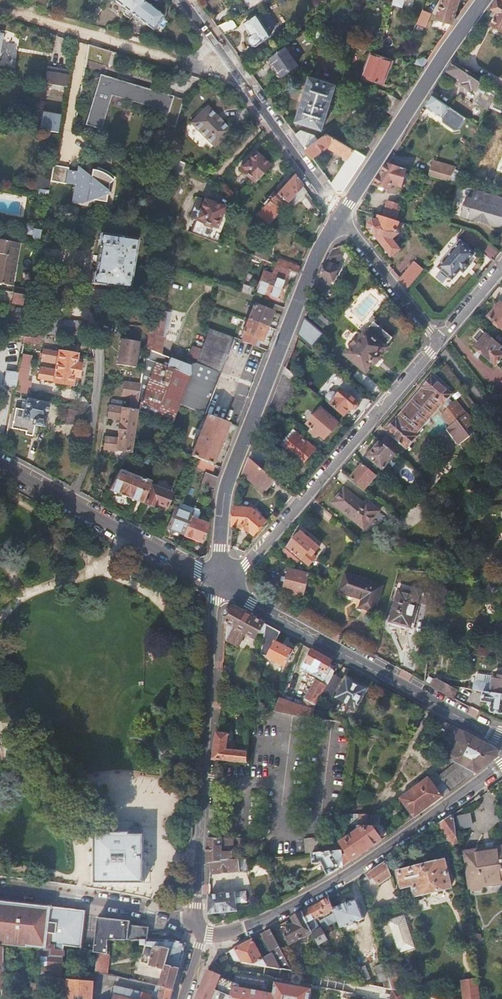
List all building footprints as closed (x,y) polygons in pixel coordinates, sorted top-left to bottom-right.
[(133,14),(144,0),(115,0),(133,14)] [(144,0),(133,14),(153,28),(162,14),(144,0)] [(454,22),(458,16),(455,15),(459,0),(442,0),(437,17),(454,22)] [(501,0),(498,0),(493,7),(499,12),(491,23),(501,32),(501,1),(501,0)] [(422,13),(418,23),(426,26),(431,14),(423,10),(422,13)] [(245,22),(252,34),(249,35),(249,38),(253,43),(256,44),(270,34),(256,14),(245,22)] [(217,25),(223,34),(237,26),(231,18),(217,25)] [(297,64),(285,47),(271,57),(283,74),(297,64)] [(384,83),(389,68),(387,67),(390,58),(372,51),(364,76),(384,83)] [(416,63),(423,66),(428,59),(425,57),(418,59),(416,63)] [(497,91),(453,62),(452,62),(447,69),(448,70),(462,80),(461,83),(468,87),(471,85),(482,92),(485,91),(489,94),(486,99),(480,95),(476,101),(488,109),(489,107),(497,91)] [(48,67),(45,84),(50,84),(66,87),(69,71),(48,67)] [(101,129),(112,95),(168,113),(173,98),(101,74),(85,124),(101,129)] [(322,128),(337,83),(311,75),(296,118),(322,128)] [(381,108),(392,114),(401,101),(390,93),(381,108)] [(467,117),(432,94),(425,104),(443,117),(444,121),(455,128),(459,128),(467,117)] [(497,96),(491,107),(501,111),(501,99),(497,96)] [(216,148),(232,132),(208,108),(192,125),(216,148)] [(45,116),(43,130),(58,133),(60,123),(52,122),(52,117),(45,116)] [(359,140),(372,147),(380,134),(368,126),(359,140)] [(301,131),(296,135),(305,148),(318,139),(315,133),(301,131)] [(318,139),(305,148),(312,157),(329,145),(348,157),(331,184),(337,191),(343,192),(367,155),(328,131),(318,139)] [(255,182),(269,167),(261,159),(262,157),(256,153),(255,155),(254,154),(241,170),(255,182)] [(182,171),(185,164),(176,160),(175,160),(173,168),(182,171)] [(434,160),(430,175),(450,181),(456,168),(434,160)] [(407,169),(388,163),(375,183),(374,185),(389,189),(392,183),(401,186),(407,169)] [(52,171),(50,181),(66,183),(75,184),(74,192),(82,194),(81,198),(91,200),(92,200),(106,203),(107,196),(112,194),(108,191),(109,185),(115,178),(113,175),(102,170),(97,168),(97,171),(92,170),(90,180),(88,180),(87,174),(78,167),(77,173),(68,171),(68,168),(53,165),(52,171)] [(38,180),(50,182),(50,181),(52,171),(40,169),(38,180)] [(302,186),(294,174),(276,194),(273,191),(268,195),(272,198),(258,213),(269,223),(270,222),(285,205),(302,186)] [(306,191),(302,186),(285,205),(289,210),(306,191)] [(477,189),(474,198),(469,197),(468,201),(465,203),(463,210),(464,213),(463,216),(473,220),(474,215),(492,220),(490,225),(501,229),(501,228),(501,196),(477,189)] [(82,194),(74,192),(72,201),(81,203),(91,200),(81,198),(82,194)] [(216,243),(229,210),(204,201),(203,205),(200,204),(198,210),(200,211),(196,221),(203,224),(198,237),(216,243)] [(396,220),(400,204),(387,201),(382,216),(396,220)] [(45,208),(44,216),(59,217),(60,210),(45,208)] [(382,216),(379,215),(377,220),(374,219),(368,222),(367,226),(373,234),(374,233),(393,255),(396,253),(400,249),(392,239),(398,233),(397,232),(397,228),(399,221),(396,220),(382,216)] [(473,220),(490,225),(492,220),(474,215),(473,220)] [(33,234),(33,238),(40,239),(43,220),(31,217),(30,225),(27,224),(26,233),(33,234)] [(270,222),(269,223),(267,225),(254,258),(298,274),(300,267),(269,255),(280,228),(270,222)] [(98,244),(100,245),(95,272),(93,272),(92,282),(129,288),(137,239),(100,233),(98,244)] [(306,252),(308,246),(297,238),(293,244),(306,252)] [(19,244),(0,240),(0,284),(12,286),(19,244)] [(444,260),(459,273),(461,272),(464,274),(471,266),(468,263),(476,254),(461,241),(444,260)] [(336,254),(331,253),(327,262),(332,264),(336,254)] [(453,280),(459,273),(444,260),(438,268),(453,280)] [(332,264),(327,262),(321,275),(319,280),(329,283),(330,283),(332,278),(334,278),(337,273),(335,271),(337,266),(332,264)] [(415,262),(401,278),(409,288),(424,269),(415,262)] [(264,272),(256,292),(279,301),(287,281),(264,272)] [(329,283),(319,280),(317,285),(327,289),(329,283)] [(31,295),(14,292),(12,301),(30,305),(31,295)] [(490,318),(501,329),(501,304),(490,318)] [(267,326),(272,312),(253,306),(248,320),(267,326)] [(148,335),(145,350),(161,355),(163,338),(160,338),(162,322),(168,323),(170,314),(154,311),(150,336),(148,335)] [(306,315),(299,332),(312,344),(324,331),(306,315)] [(43,333),(83,334),(83,321),(30,320),(30,332),(43,333)] [(241,341),(258,347),(260,341),(262,340),(267,326),(248,320),(242,335),(243,336),(241,341)] [(347,355),(352,360),(352,361),(353,365),(359,370),(361,369),(363,369),(367,371),(374,362),(377,363),(380,359),(379,356),(386,348),(385,346),(392,338),(374,322),(359,339),(357,337),(350,345),(353,347),(347,355)] [(196,365),(219,374),(233,338),(208,330),(201,351),(197,360),(196,365)] [(24,332),(24,335),(23,341),(35,343),(41,339),(43,333),(30,332),(24,332)] [(501,370),(501,343),(499,341),(498,343),(485,332),(473,343),(501,370)] [(136,367),(139,341),(121,338),(117,364),(136,367)] [(190,358),(197,360),(201,351),(193,348),(190,358)] [(77,356),(43,350),(41,361),(57,364),(56,372),(53,372),(54,370),(50,369),(50,371),(47,370),(46,368),(40,367),(38,378),(72,384),(74,376),(78,376),(80,364),(76,363),(77,356)] [(145,350),(140,384),(139,397),(136,411),(172,425),(180,403),(191,374),(190,367),(190,365),(188,365),(161,355),(145,350)] [(20,356),(18,366),(29,368),(30,358),(20,356)] [(196,365),(190,365),(190,367),(193,372),(202,375),(217,380),(219,374),(196,365)] [(2,385),(15,388),(16,379),(17,372),(5,370),(2,385)] [(191,374),(180,403),(204,413),(217,380),(202,375),(191,374)] [(422,387),(423,388),(428,391),(419,401),(415,397),(413,399),(413,398),(410,401),(410,404),(408,406),(412,409),(405,417),(401,414),(397,419),(396,418),(386,429),(407,448),(417,436),(415,433),(423,424),(426,425),(430,420),(429,418),(441,404),(443,406),(453,394),(432,376),(422,387)] [(15,388),(14,392),(28,395),(30,381),(16,379),(15,388)] [(139,397),(140,384),(125,382),(124,395),(132,396),(139,397)] [(428,391),(423,388),(415,397),(419,401),(428,391)] [(342,389),(330,403),(347,418),(352,411),(353,412),(361,402),(346,389),(345,391),(342,389)] [(136,411),(139,397),(132,396),(131,408),(110,406),(109,418),(120,419),(117,439),(105,438),(104,448),(131,451),(136,411)] [(44,424),(48,404),(27,399),(24,414),(15,412),(12,427),(25,430),(25,433),(33,435),(35,424),(40,426),(44,424)] [(466,411),(455,399),(441,414),(447,422),(455,416),(457,417),(466,411)] [(408,406),(401,414),(405,417),(412,409),(408,406)] [(308,423),(313,428),(311,431),(317,436),(319,434),(325,438),(338,423),(321,407),(308,423)] [(67,424),(83,424),(84,413),(82,411),(68,408),(67,424)] [(479,429),(466,413),(445,428),(458,444),(479,429)] [(211,464),(228,423),(207,414),(190,455),(194,457),(211,464)] [(314,449),(295,431),(282,445),(285,448),(281,453),(290,461),(293,458),(301,464),(314,449)] [(382,442),(395,452),(430,481),(440,472),(426,459),(422,463),(409,453),(408,455),(386,437),(382,442)] [(382,442),(381,441),(374,449),(371,448),(368,452),(370,455),(369,456),(382,468),(395,452),(382,442)] [(271,461),(254,446),(250,457),(264,469),(271,461)] [(453,449),(441,460),(445,465),(457,453),(453,449)] [(205,472),(209,474),(213,465),(211,464),(194,457),(191,466),(205,472)] [(266,492),(276,480),(264,469),(250,457),(249,459),(243,473),(252,480),(266,492)] [(363,464),(351,478),(365,490),(376,476),(363,464)] [(109,490),(142,503),(150,481),(143,478),(142,479),(121,470),(109,490)] [(201,484),(213,489),(213,488),(214,487),(218,478),(209,474),(205,472),(201,484)] [(252,480),(243,473),(241,477),(249,484),(252,480)] [(171,492),(152,485),(145,502),(157,506),(158,504),(166,506),(171,492)] [(366,528),(380,510),(369,500),(365,504),(346,488),(334,502),(366,528)] [(177,533),(183,535),(189,517),(191,513),(192,509),(178,503),(176,508),(175,507),(167,527),(177,531),(177,533)] [(252,508),(234,507),(232,526),(245,526),(254,535),(266,521),(252,508)] [(189,517),(183,535),(202,542),(208,526),(206,524),(189,517)] [(300,535),(296,539),(289,547),(315,569),(322,561),(314,554),(320,547),(302,532),(300,535)] [(292,563),(297,558),(283,546),(279,551),(292,563)] [(305,595),(310,574),(290,569),(284,590),(305,595)] [(347,573),(340,590),(365,599),(362,608),(375,612),(384,586),(347,573)] [(399,592),(390,626),(409,632),(419,596),(408,593),(407,594),(399,592)] [(230,605),(227,607),(225,640),(239,648),(247,634),(256,639),(258,637),(264,641),(267,624),(253,616),(234,606),(230,605)] [(282,632),(267,624),(264,641),(262,654),(285,666),(294,652),(277,642),(282,632)] [(486,648),(478,646),(477,655),(498,659),(500,648),(487,646),(486,648)] [(326,671),(333,660),(323,655),(313,649),(304,667),(314,672),(320,669),(321,668),(326,671)] [(280,697),(274,711),(310,717),(325,690),(332,676),(325,672),(324,674),(321,673),(320,676),(319,675),(305,702),(303,701),(304,698),(298,697),(297,700),(294,699),(295,696),(286,695),(285,698),(280,697)] [(341,676),(334,672),(332,676),(325,690),(332,693),(341,676)] [(484,691),(501,694),(501,676),(500,676),(500,678),(478,675),(476,689),(484,691)] [(366,688),(347,678),(337,697),(357,706),(366,688)] [(430,685),(454,698),(458,690),(450,685),(438,678),(433,679),(430,685)] [(484,691),(483,702),(490,702),(492,705),(490,710),(493,713),(501,714),(501,694),(484,691)] [(458,763),(475,773),(497,756),(497,749),(469,734),(454,726),(448,738),(455,743),(452,747),(455,749),(451,759),(458,763)] [(227,734),(218,733),(216,733),(212,759),(246,761),(246,751),(226,749),(227,734)] [(440,776),(451,791),(475,773),(458,763),(440,776)] [(400,798),(414,818),(428,808),(441,799),(451,791),(440,776),(437,773),(430,778),(429,778),(400,798)] [(350,825),(358,825),(359,814),(342,813),(342,820),(344,823),(350,825)] [(456,814),(457,828),(473,826),(471,813),(456,814)] [(359,814),(358,825),(372,825),(380,826),(380,815),(359,814)] [(454,845),(457,843),(453,814),(451,815),(439,824),(454,845)] [(340,842),(353,860),(366,851),(379,842),(383,839),(372,825),(358,825),(358,830),(340,842)] [(109,832),(108,835),(95,835),(95,883),(143,883),(143,834),(130,834),(129,832),(109,832)] [(234,838),(212,837),(208,837),(208,848),(207,863),(211,863),(231,861),(232,852),(227,852),(227,848),(232,848),(233,848),(234,838)] [(305,854),(313,853),(340,851),(335,845),(322,845),(321,838),(304,840),(305,854)] [(485,850),(484,848),(464,852),(470,891),(482,889),(481,886),(501,882),(501,847),(485,850)] [(322,863),(328,874),(345,865),(342,851),(340,851),(313,853),(314,863),(322,863)] [(284,857),(284,866),(296,866),(297,857),(284,857)] [(231,861),(211,863),(211,865),(212,873),(239,871),(239,873),(249,872),(248,860),(231,861)] [(444,861),(398,871),(402,887),(413,884),(415,896),(450,888),(444,861)] [(386,862),(371,873),(379,883),(380,883),(381,885),(388,880),(387,878),(390,876),(388,870),(392,869),(391,865),(387,866),(386,862)] [(246,892),(209,894),(208,916),(237,910),(236,904),(246,902),(246,892)] [(312,932),(318,944),(326,940),(321,930),(319,931),(315,923),(319,921),(324,929),(338,921),(335,912),(333,908),(329,897),(318,903),(301,912),(312,932)] [(333,908),(335,912),(338,921),(341,927),(349,924),(349,925),(356,923),(356,921),(364,918),(357,899),(333,908)] [(82,947),(85,910),(69,908),(0,900),(0,948),(3,948),(36,947),(35,984),(35,989),(50,989),(51,979),(50,979),(51,974),(63,975),(65,945),(82,947)] [(301,912),(292,917),(294,924),(282,931),(289,944),(312,932),(301,912)] [(416,947),(405,914),(388,919),(399,953),(416,947)] [(99,919),(95,953),(97,953),(108,954),(108,940),(140,940),(145,940),(147,940),(149,928),(130,926),(131,922),(99,919)] [(387,924),(379,927),(385,944),(393,941),(387,924)] [(244,943),(229,951),(234,960),(245,962),(292,971),(270,929),(262,933),(261,934),(272,953),(262,958),(252,938),(244,943)] [(170,940),(147,940),(145,940),(143,944),(152,947),(153,944),(168,949),(164,964),(180,968),(182,962),(185,942),(170,940)] [(178,975),(180,968),(164,964),(168,949),(153,944),(152,947),(148,966),(162,969),(159,986),(162,987),(174,990),(178,975)] [(108,954),(97,953),(95,972),(106,974),(108,954)] [(145,965),(148,955),(141,953),(138,963),(145,965)] [(291,979),(292,971),(245,962),(243,968),(253,973),(263,974),(263,977),(268,978),(268,976),(277,977),(278,976),(291,979)] [(388,978),(387,976),(383,963),(375,965),(380,980),(385,979),(388,978)] [(362,980),(369,979),(366,965),(360,967),(362,980)] [(207,971),(199,990),(196,998),(212,998),(221,976),(207,971)] [(392,990),(401,992),(396,974),(387,976),(388,978),(392,990)] [(66,985),(66,995),(66,998),(93,998),(95,979),(67,976),(67,981),(66,985)] [(145,983),(117,977),(115,986),(142,993),(143,989),(145,983)] [(477,978),(461,980),(464,998),(481,998),(477,978)] [(67,981),(51,979),(50,989),(35,989),(35,993),(57,994),(58,985),(66,985),(67,981)] [(174,990),(162,987),(160,993),(143,989),(142,993),(115,986),(113,994),(131,998),(171,998),(174,990)] [(404,992),(391,991),(390,998),(403,998),(404,992)]
